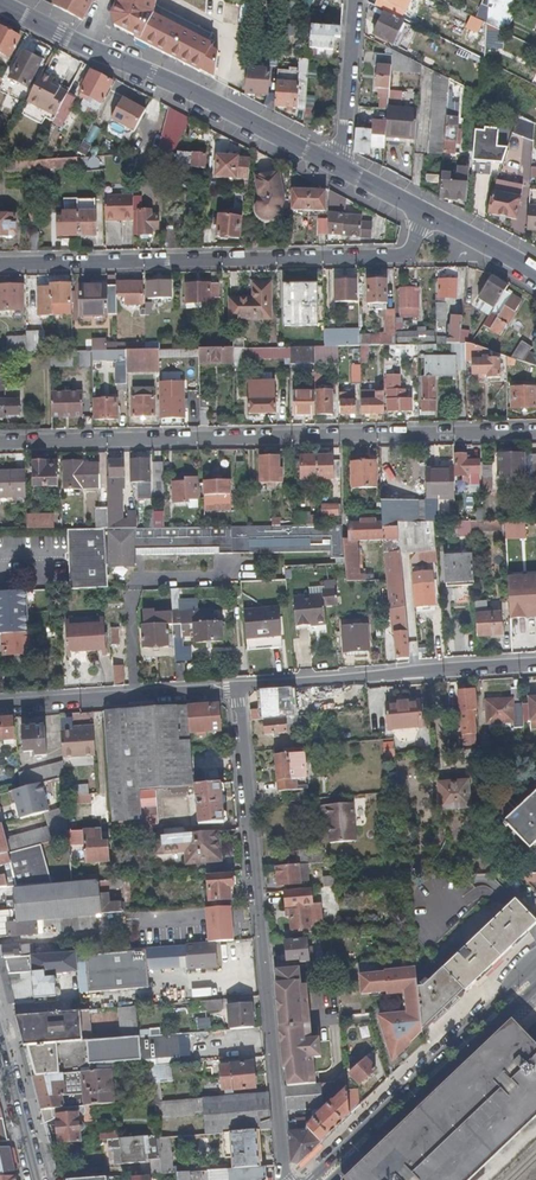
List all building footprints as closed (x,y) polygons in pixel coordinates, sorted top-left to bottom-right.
[(86,12),(92,0),(55,0),(53,4),(82,19),(86,12)] [(157,0),(116,0),(113,14),(117,27),(136,37),(135,40),(215,80),(217,51),(212,48),(213,44),(155,15),(156,9),(157,0)] [(289,0),(283,0),(283,4),(297,11),(300,6),(289,0)] [(381,1),(378,7),(396,16),(404,20),(408,12),(392,5),(395,0),(380,0),(381,1)] [(504,6),(496,1),(491,13),(500,17),(504,6)] [(490,6),(481,5),(480,20),(483,22),(488,24),(489,12),(490,6)] [(404,23),(385,13),(375,35),(374,36),(397,46),(402,36),(399,35),(404,23)] [(341,31),(342,27),(332,22),(331,30),(341,31)] [(10,54),(20,35),(0,24),(0,49),(10,54)] [(333,51),(334,38),(341,38),(341,31),(331,30),(311,28),(310,48),(333,51)] [(0,49),(0,55),(7,59),(10,54),(0,49)] [(279,67),(280,49),(271,49),(270,66),(279,67)] [(42,60),(23,50),(10,76),(28,86),(42,60)] [(389,98),(391,69),(393,55),(376,55),(375,66),(378,67),(376,90),(379,90),(379,98),(381,99),(380,109),(388,110),(388,106),(389,98)] [(307,98),(310,67),(300,67),(299,77),(277,75),(275,108),(306,111),(307,98)] [(87,96),(100,102),(111,81),(91,70),(87,78),(84,84),(80,92),(81,93),(87,96)] [(268,96),(270,72),(248,70),(247,94),(268,96)] [(447,128),(448,110),(451,80),(435,72),(430,154),(445,154),(445,149),(446,142),(446,140),(447,128)] [(40,75),(25,104),(54,118),(66,95),(57,91),(59,86),(40,75)] [(66,95),(68,91),(59,86),(57,91),(66,95)] [(54,118),(61,122),(73,99),(66,95),(54,118)] [(111,118),(136,130),(147,108),(131,100),(132,99),(123,95),(111,118)] [(94,115),(100,102),(87,96),(86,98),(80,96),(74,106),(94,115)] [(315,125),(317,98),(307,98),(306,111),(305,124),(315,125)] [(415,142),(418,108),(388,106),(388,110),(386,128),(386,129),(386,140),(415,142)] [(187,117),(169,108),(158,152),(174,151),(187,130),(187,117)] [(519,115),(512,133),(534,141),(535,123),(519,115)] [(370,150),(385,151),(386,136),(386,129),(386,128),(379,121),(372,120),(372,124),(365,123),(365,127),(361,127),(361,132),(357,132),(356,156),(359,156),(370,156),(370,150)] [(505,151),(507,142),(498,141),(499,122),(484,122),(484,126),(476,125),(474,144),(473,156),(503,158),(505,151)] [(456,142),(458,129),(447,128),(446,140),(456,142)] [(467,205),(470,158),(459,157),(457,184),(447,183),(448,163),(447,163),(448,151),(454,151),(455,143),(446,142),(445,149),(445,154),(440,202),(467,205)] [(415,162),(416,156),(412,152),(398,151),(398,149),(387,149),(387,160),(414,162),(415,162)] [(171,167),(171,155),(168,156),(167,155),(167,152),(162,152),(163,167),(171,167)] [(205,169),(206,156),(195,155),(178,154),(178,168),(192,169),(193,168),(205,169)] [(249,180),(251,160),(218,158),(216,177),(219,178),(249,180)] [(439,175),(441,160),(426,158),(425,174),(434,174),(439,175)] [(77,167),(76,159),(52,160),(53,168),(77,167)] [(53,168),(52,160),(28,162),(28,169),(53,168)] [(28,169),(28,162),(16,163),(16,171),(28,170),(28,169)] [(284,200),(279,173),(258,177),(262,198),(260,201),(258,205),(258,210),(259,214),(262,217),(266,220),(271,221),(277,219),(281,215),(284,200)] [(521,199),(521,193),(494,187),(492,194),(521,199)] [(326,212),(326,194),(324,193),(294,191),(293,211),(326,212)] [(338,214),(338,194),(330,193),(329,213),(338,214)] [(516,221),(521,199),(492,194),(489,215),(516,221)] [(134,221),(134,195),(106,195),(106,222),(134,221)] [(97,237),(97,214),(90,214),(87,214),(86,205),(67,206),(67,207),(67,212),(64,214),(77,214),(78,237),(97,237)] [(528,208),(527,230),(535,231),(535,208),(528,208)] [(159,229),(158,216),(152,216),(151,212),(139,212),(140,235),(152,235),(153,229),(159,229)] [(362,235),(362,221),(352,221),(352,215),(338,214),(329,213),(329,216),(328,235),(362,235)] [(78,237),(77,214),(64,214),(64,215),(64,220),(58,220),(58,237),(60,238),(78,237)] [(16,216),(0,216),(0,238),(7,238),(8,235),(16,235),(16,216)] [(328,235),(329,216),(319,216),(319,226),(318,234),(319,235),(328,235)] [(240,239),(241,219),(220,217),(220,220),(219,227),(218,236),(219,237),(240,239)] [(373,235),(373,222),(372,221),(362,221),(362,235),(373,235)] [(176,249),(176,231),(164,231),(164,250),(176,249)] [(40,253),(40,233),(30,234),(30,253),(40,253)] [(403,285),(403,276),(395,276),(395,290),(401,290),(403,285)] [(508,288),(499,282),(497,282),(492,279),(486,289),(501,299),(505,292),(508,288)] [(459,297),(458,280),(440,280),(440,293),(440,298),(445,298),(451,298),(452,301),(457,301),(457,297),(459,297)] [(357,302),(356,282),(349,282),(343,283),(336,283),(336,303),(346,302),(346,304),(347,305),(354,305),(354,303),(357,302)] [(387,305),(387,282),(368,283),(369,305),(387,305)] [(142,305),(142,283),(117,283),(117,287),(117,296),(126,296),(126,305),(142,305)] [(171,299),(171,283),(149,283),(149,299),(145,299),(146,316),(150,316),(149,312),(152,312),(152,304),(154,304),(153,299),(171,299)] [(72,304),(71,285),(53,286),(53,289),(53,304),(72,304)] [(210,300),(210,285),(186,286),(187,305),(194,305),(194,309),(202,309),(202,305),(210,304),(210,300)] [(219,300),(218,285),(210,285),(210,300),(219,300)] [(271,320),(271,285),(254,285),(254,292),(254,300),(242,301),(231,301),(231,321),(271,320)] [(420,307),(420,290),(417,290),(413,290),(412,285),(403,285),(401,290),(401,300),(402,309),(401,317),(420,317),(420,307)] [(24,286),(0,286),(0,312),(9,311),(10,306),(25,305),(24,286)] [(318,327),(317,286),(285,287),(286,327),(318,327)] [(109,316),(107,287),(80,288),(81,316),(82,317),(109,316)] [(117,316),(117,296),(117,287),(107,287),(109,316),(117,316)] [(53,304),(53,289),(39,289),(40,313),(53,313),(53,304)] [(501,299),(486,289),(480,299),(483,302),(489,305),(494,309),(501,299)] [(501,336),(521,302),(505,292),(501,299),(494,309),(484,326),(501,336)] [(447,321),(447,304),(445,304),(445,298),(440,298),(440,293),(437,293),(437,328),(443,328),(445,328),(445,321),(447,321)] [(463,318),(464,311),(455,310),(454,317),(463,318)] [(461,345),(463,318),(454,317),(451,341),(448,341),(448,339),(442,339),(438,339),(438,345),(461,345)] [(436,342),(435,333),(400,335),(400,344),(436,342)] [(339,347),(339,340),(338,334),(325,334),(325,347),(339,347)] [(396,346),(396,335),(381,335),(381,346),(385,346),(396,346)] [(28,353),(28,341),(28,337),(9,338),(9,354),(28,353)] [(370,346),(370,339),(361,338),(361,339),(362,346),(370,346)] [(42,349),(42,344),(35,343),(35,340),(28,341),(28,353),(34,354),(35,353),(35,350),(42,349)] [(525,363),(532,352),(534,349),(522,342),(512,358),(519,361),(525,363)] [(146,351),(146,343),(118,343),(118,351),(127,351),(146,351)] [(492,361),(492,352),(472,344),(466,344),(467,362),(474,362),(492,361)] [(419,363),(419,351),(419,346),(407,346),(407,352),(413,352),(414,363),(419,363)] [(315,361),(315,347),(290,348),(290,356),(290,361),(315,361)] [(340,363),(339,347),(325,347),(315,347),(315,361),(315,364),(340,363)] [(290,356),(290,348),(280,348),(261,348),(261,356),(279,355),(290,356)] [(234,364),(234,349),(224,349),(215,349),(199,350),(200,356),(200,364),(234,364)] [(127,362),(127,351),(118,351),(93,352),(94,363),(116,362),(127,362)] [(160,372),(160,357),(160,351),(146,351),(127,351),(127,362),(128,372),(160,372)] [(532,352),(525,363),(535,367),(535,355),(532,352)] [(52,364),(51,353),(35,353),(34,354),(34,364),(52,364)] [(517,363),(519,361),(512,358),(508,357),(508,366),(516,366),(518,364),(517,363)] [(457,378),(457,360),(428,360),(428,378),(425,378),(425,383),(425,401),(423,400),(423,414),(425,416),(437,416),(436,378),(457,378)] [(502,379),(501,361),(492,361),(474,362),(475,379),(502,379)] [(128,372),(127,362),(116,362),(117,385),(128,385),(128,372)] [(362,384),(362,366),(353,366),(353,384),(362,384)] [(527,389),(526,385),(513,386),(513,409),(535,409),(535,388),(527,389)] [(264,400),(264,390),(249,390),(249,401),(264,400)] [(403,400),(403,395),(403,391),(388,391),(388,401),(403,400)] [(334,416),(334,393),(333,392),(321,392),(317,393),(318,416),(334,416)] [(378,402),(377,393),(363,394),(363,402),(370,402),(378,402)] [(385,415),(385,393),(382,393),(377,393),(378,402),(370,402),(370,415),(385,415)] [(83,419),(83,394),(52,395),(52,419),(83,419)] [(316,406),(316,394),(293,395),(294,416),(316,416),(316,406)] [(156,416),(155,398),(133,398),(134,417),(156,416)] [(186,419),(185,399),(184,398),(162,398),(162,420),(186,419)] [(285,414),(285,398),(276,398),(276,400),(276,414),(285,414)] [(118,419),(118,401),(117,400),(96,401),(97,420),(118,419)] [(276,414),(276,400),(264,400),(249,401),(249,415),(276,414)] [(413,412),(413,400),(411,400),(403,400),(388,401),(388,412),(389,413),(413,412)] [(20,401),(4,402),(0,402),(0,419),(6,419),(6,416),(20,416),(20,401)] [(357,416),(356,402),(349,402),(341,402),(341,416),(357,416)] [(210,427),(209,412),(201,412),(201,427),(210,427)] [(480,474),(480,461),(467,461),(467,456),(455,456),(455,469),(456,477),(465,477),(465,480),(471,480),(471,474),(480,474)] [(500,456),(501,481),(535,481),(535,456),(500,456)] [(318,480),(317,457),(302,457),(302,462),(303,480),(318,480)] [(334,479),(333,461),(334,457),(317,457),(318,480),(334,479)] [(285,483),(284,471),(281,471),(281,458),(262,459),(262,484),(269,484),(274,484),(285,483)] [(124,478),(124,461),(108,462),(108,480),(109,507),(110,528),(110,530),(120,529),(119,520),(119,479),(124,478)] [(151,483),(151,461),(133,461),(133,483),(151,483)] [(342,479),(341,461),(333,461),(334,479),(342,479)] [(100,489),(100,465),(86,466),(86,462),(65,462),(66,490),(100,489)] [(247,480),(246,462),(237,462),(238,480),(247,480)] [(303,480),(302,462),(295,462),(296,480),(303,480)] [(58,487),(57,463),(35,464),(36,487),(58,487)] [(164,482),(164,463),(154,463),(154,482),(164,482)] [(378,487),(377,463),(368,463),(362,463),(353,463),(354,488),(378,487)] [(493,479),(492,466),(484,466),(484,479),(493,479)] [(456,497),(456,477),(455,469),(439,469),(428,470),(428,472),(428,497),(430,498),(456,497)] [(27,472),(0,473),(0,498),(27,498),(27,472)] [(198,500),(198,479),(185,479),(185,483),(173,483),(174,504),(189,503),(189,500),(198,500)] [(493,490),(493,479),(484,479),(484,491),(493,490)] [(231,504),(231,482),(206,482),(205,484),(206,495),(211,495),(211,500),(212,505),(231,504)] [(420,523),(420,502),(398,502),(398,507),(398,523),(420,523)] [(340,516),(339,505),(337,505),(324,506),(324,517),(340,516)] [(110,528),(109,507),(96,509),(97,529),(110,528)] [(398,523),(398,507),(383,507),(384,524),(398,523)] [(437,523),(436,512),(426,512),(426,523),(434,523),(437,523)] [(163,528),(163,515),(162,514),(155,515),(156,529),(163,528)] [(139,529),(137,515),(129,515),(129,520),(119,520),(120,529),(139,529)] [(320,525),(319,517),(310,517),(310,526),(320,525)] [(51,529),(50,518),(29,518),(29,529),(31,530),(51,529)] [(384,540),(384,524),(377,524),(377,521),(365,521),(366,524),(351,525),(351,540),(351,542),(357,541),(384,540)] [(506,531),(506,521),(484,522),(478,522),(472,523),(472,532),(506,531)] [(400,540),(398,523),(384,524),(384,540),(400,540)] [(437,552),(434,523),(426,523),(420,523),(398,523),(400,540),(401,553),(401,555),(416,554),(420,553),(434,552),(437,552)] [(472,532),(472,523),(460,523),(461,537),(472,536),(472,532)] [(345,540),(343,525),(320,525),(310,526),(298,526),(283,526),(285,553),(332,552),(333,560),(346,558),(345,540)] [(285,553),(283,526),(282,526),(274,526),(248,527),(238,527),(240,554),(285,553)] [(240,554),(238,527),(213,528),(201,528),(178,528),(178,542),(178,555),(240,554)] [(178,555),(178,542),(178,528),(163,528),(156,529),(150,529),(139,529),(120,529),(110,530),(107,530),(108,566),(136,565),(136,556),(178,555)] [(108,566),(107,530),(70,530),(71,589),(109,588),(108,566)] [(359,562),(357,541),(351,542),(351,540),(345,540),(346,558),(347,564),(348,582),(366,582),(366,576),(360,576),(359,562)] [(435,565),(434,552),(420,553),(422,567),(435,565)] [(407,610),(401,555),(401,553),(388,555),(391,585),(394,611),(407,610)] [(475,583),(474,556),(446,558),(447,584),(450,584),(460,584),(475,583)] [(511,619),(523,618),(523,615),(530,615),(530,611),(535,610),(535,579),(509,580),(511,619)] [(327,625),(326,606),(340,604),(338,583),(323,584),(324,588),(324,596),(309,598),(295,599),(298,628),(310,627),(327,625)] [(436,605),(434,583),(430,583),(415,585),(417,607),(436,605)] [(324,596),(324,588),(308,589),(309,598),(324,596)] [(463,590),(447,590),(447,601),(463,602),(463,590)] [(28,592),(0,593),(0,635),(4,635),(30,634),(28,592)] [(283,648),(280,609),(245,612),(249,651),(283,648)] [(409,633),(407,610),(394,611),(394,613),(396,634),(398,634),(408,634),(409,634),(409,633)] [(523,618),(535,618),(535,610),(530,611),(530,615),(523,615),(523,618)] [(215,623),(214,611),(199,612),(173,612),(174,626),(182,626),(194,625),(199,625),(199,624),(215,623)] [(503,636),(502,614),(477,614),(478,637),(503,636)] [(168,627),(168,615),(145,616),(145,624),(145,628),(168,627)] [(224,642),(222,623),(215,623),(199,624),(199,625),(200,633),(200,643),(224,642)] [(183,639),(182,626),(174,626),(175,640),(183,639)] [(371,651),(368,626),(344,628),(346,652),(360,651),(371,651)] [(170,648),(168,627),(145,628),(143,628),(144,640),(145,649),(153,649),(159,648),(170,648)] [(119,645),(119,629),(111,629),(112,645),(119,645)] [(106,651),(104,630),(69,632),(70,652),(106,651)] [(31,655),(31,634),(30,634),(4,635),(5,655),(5,656),(31,655)] [(410,659),(408,634),(398,634),(398,647),(397,648),(398,659),(410,659)] [(186,682),(185,665),(177,665),(177,682),(186,682)] [(125,686),(123,668),(114,668),(115,686),(125,686)] [(289,700),(289,690),(264,691),(266,706),(281,705),(281,700),(289,700)] [(525,724),(523,704),(523,690),(513,691),(513,700),(487,702),(489,724),(515,723),(515,729),(517,729),(525,729),(525,724)] [(476,734),(474,711),(478,711),(476,691),(460,693),(461,711),(440,712),(441,728),(463,727),(465,746),(476,746),(475,735),(476,734)] [(530,699),(530,704),(523,704),(525,724),(532,724),(532,730),(535,730),(535,699),(530,699)] [(425,728),(423,703),(392,704),(392,708),(394,730),(425,728)] [(220,732),(219,704),(188,707),(191,735),(200,734),(206,733),(220,732)] [(191,735),(188,707),(176,708),(179,736),(191,735)] [(182,772),(179,736),(176,708),(151,709),(106,712),(108,746),(111,785),(113,824),(117,823),(143,821),(141,792),(141,790),(182,788),(182,772)] [(14,718),(0,719),(0,737),(1,737),(1,742),(15,741),(14,718)] [(287,733),(286,720),(266,722),(267,735),(274,735),(279,734),(287,733)] [(96,756),(94,727),(83,728),(83,731),(74,731),(62,732),(64,758),(96,756)] [(48,755),(46,728),(24,729),(25,754),(37,753),(37,756),(48,755)] [(494,761),(493,743),(481,744),(481,745),(482,762),(494,761)] [(308,788),(305,754),(276,756),(279,791),(308,788)] [(65,778),(64,763),(20,776),(21,790),(53,781),(65,778)] [(222,784),(221,770),(182,772),(182,788),(195,787),(222,784)] [(50,813),(47,800),(54,797),(53,781),(21,790),(14,791),(17,803),(22,820),(45,814),(50,813)] [(225,814),(223,794),(225,793),(225,787),(222,786),(222,784),(195,787),(199,826),(225,824),(228,821),(228,816),(225,814)] [(71,786),(73,806),(91,805),(89,785),(71,786)] [(469,811),(467,785),(438,787),(441,813),(442,814),(469,811)] [(159,826),(156,791),(141,792),(143,821),(143,826),(152,826),(159,826)] [(401,799),(400,791),(392,792),(393,800),(401,799)] [(521,810),(510,799),(494,814),(505,825),(503,827),(506,830),(508,828),(516,835),(511,840),(515,844),(520,839),(535,854),(535,853),(535,795),(521,810)] [(358,840),(353,803),(322,807),(323,820),(330,819),(331,827),(329,827),(330,838),(331,839),(331,843),(358,840)] [(69,834),(67,808),(50,813),(45,814),(50,833),(53,842),(69,838),(69,834)] [(144,830),(143,826),(143,821),(117,823),(117,832),(131,831),(144,830)] [(2,825),(0,825),(0,856),(8,854),(10,853),(7,844),(2,825)] [(153,838),(152,826),(143,826),(144,830),(144,839),(153,838)] [(192,835),(184,829),(166,830),(166,837),(192,835)] [(110,863),(109,844),(103,844),(102,832),(98,832),(96,830),(90,830),(87,833),(69,834),(69,838),(70,853),(71,866),(82,865),(110,863)] [(53,842),(50,833),(7,844),(10,853),(39,846),(53,842)] [(220,862),(217,833),(192,835),(166,837),(155,838),(156,850),(157,852),(186,849),(188,864),(220,862)] [(15,887),(16,887),(49,884),(39,846),(10,853),(8,854),(11,865),(6,866),(8,876),(6,877),(7,883),(8,888),(15,887)] [(326,863),(324,850),(321,850),(320,849),(297,852),(298,865),(306,865),(326,863)] [(298,865),(297,852),(277,854),(278,865),(276,868),(277,867),(298,865)] [(71,866),(70,853),(59,854),(61,873),(71,872),(71,866)] [(6,866),(11,865),(8,854),(0,856),(0,868),(6,866)] [(308,882),(306,865),(298,865),(277,867),(279,887),(300,885),(300,883),(308,882)] [(6,866),(0,868),(0,877),(0,878),(6,877),(8,876),(6,866)] [(520,874),(527,882),(535,882),(535,874),(520,874)] [(451,931),(485,898),(462,875),(415,877),(408,877),(408,881),(411,915),(413,928),(413,937),(419,942),(429,953),(451,931)] [(231,901),(230,889),(233,888),(233,886),(236,886),(236,878),(234,878),(232,878),(232,876),(209,877),(210,902),(231,901)] [(343,887),(343,876),(323,878),(324,888),(343,887)] [(0,877),(0,888),(3,888),(8,888),(7,883),(6,877),(0,878),(0,877)] [(124,887),(124,880),(116,880),(107,881),(107,882),(108,889),(124,889),(124,887)] [(108,894),(108,889),(107,882),(99,883),(99,895),(108,894)] [(101,915),(99,895),(99,883),(88,884),(55,887),(16,891),(17,897),(19,923),(54,920),(66,919),(77,918),(96,916),(101,915)] [(19,923),(17,897),(16,891),(16,887),(15,887),(8,888),(3,888),(5,904),(6,914),(6,924),(9,924),(19,923)] [(324,927),(322,907),(313,908),(312,893),(310,892),(286,895),(288,910),(290,910),(290,913),(287,913),(287,919),(291,919),(291,920),(292,930),(294,930),(294,934),(317,932),(317,928),(324,927)] [(122,914),(122,904),(109,904),(108,894),(99,895),(101,915),(122,914)] [(535,923),(535,922),(515,899),(476,937),(443,968),(452,978),(463,990),(464,991),(535,923)] [(98,929),(96,916),(77,918),(78,922),(79,931),(98,929)] [(79,931),(78,922),(67,924),(66,919),(54,920),(54,927),(60,933),(79,931)] [(39,934),(38,928),(54,927),(54,920),(19,923),(9,924),(11,937),(39,934)] [(9,924),(6,924),(0,925),(0,938),(11,937),(9,924)] [(413,937),(413,928),(402,929),(403,938),(408,938),(408,944),(414,943),(413,937)] [(315,962),(314,952),(309,952),(308,940),(285,942),(287,964),(315,962)] [(218,967),(215,942),(186,944),(186,948),(188,967),(188,970),(218,967)] [(35,944),(26,945),(0,947),(0,950),(2,958),(36,956),(35,944)] [(188,967),(186,948),(147,951),(149,969),(188,967)] [(407,960),(406,950),(386,952),(386,961),(407,960)] [(150,988),(149,969),(147,951),(128,952),(86,955),(89,993),(113,991),(150,988)] [(55,978),(55,971),(79,970),(77,953),(63,954),(56,954),(36,956),(2,958),(11,992),(14,1005),(58,1001),(56,978),(55,978)] [(418,993),(416,970),(379,974),(378,962),(359,964),(362,995),(387,994),(387,995),(404,993),(405,995),(407,1014),(405,1016),(380,1019),(382,1028),(391,1061),(422,1031),(418,993)] [(422,1031),(464,991),(463,990),(452,978),(443,968),(418,993),(422,1031)] [(309,1008),(307,986),(302,987),(300,969),(277,971),(279,985),(276,985),(277,993),(278,1013),(295,1011),(296,1015),(310,1014),(309,1008)] [(222,1002),(200,1003),(200,1012),(223,1012),(222,1002)] [(253,1027),(252,1005),(235,1006),(236,1016),(229,1016),(230,1029),(253,1027)] [(140,1037),(136,1007),(120,1008),(123,1038),(140,1037)] [(71,1031),(70,1012),(49,1014),(50,1034),(51,1045),(81,1042),(80,1030),(71,1031)] [(47,1034),(46,1014),(17,1016),(23,1037),(47,1034)] [(312,1040),(311,1024),(280,1027),(281,1045),(304,1043),(320,1042),(319,1039),(312,1040)] [(443,1107),(479,1072),(522,1031),(518,1027),(495,1049),(460,1082),(423,1117),(384,1153),(356,1179),(367,1179),(406,1142),(443,1107)] [(532,1106),(535,1103),(535,1045),(530,1039),(522,1031),(479,1072),(443,1107),(406,1142),(367,1179),(454,1179),(488,1148),(532,1106)] [(51,1045),(50,1034),(47,1034),(23,1037),(25,1047),(30,1047),(51,1045)] [(180,1057),(178,1034),(140,1037),(141,1059),(141,1060),(180,1057)] [(141,1059),(140,1037),(123,1038),(114,1039),(81,1042),(51,1045),(30,1047),(37,1077),(63,1075),(83,1073),(111,1071),(110,1062),(141,1059)] [(316,1085),(314,1059),(321,1059),(320,1042),(304,1043),(281,1045),(284,1070),(287,1070),(288,1087),(316,1085)] [(180,1064),(180,1057),(141,1060),(142,1067),(152,1066),(160,1066),(180,1064)] [(142,1067),(141,1060),(141,1059),(110,1062),(111,1071),(141,1068),(142,1067)] [(359,1085),(375,1070),(365,1060),(350,1074),(359,1085)] [(254,1076),(253,1062),(232,1064),(232,1066),(220,1067),(221,1079),(254,1076)] [(154,1085),(153,1077),(152,1066),(142,1067),(141,1068),(144,1102),(156,1101),(155,1096),(154,1085)] [(114,1105),(111,1071),(83,1073),(85,1096),(86,1103),(86,1107),(114,1105)] [(85,1096),(83,1073),(63,1075),(65,1097),(72,1097),(85,1096)] [(65,1097),(63,1075),(37,1077),(33,1078),(41,1111),(66,1109),(65,1097)] [(255,1089),(254,1076),(221,1079),(222,1091),(232,1090),(234,1091),(255,1089)] [(322,1106),(321,1094),(321,1085),(316,1085),(288,1087),(285,1088),(287,1110),(320,1108),(322,1106)] [(348,1115),(347,1091),(347,1089),(334,1102),(333,1100),(324,1109),(321,1112),(313,1120),(314,1121),(306,1128),(309,1130),(320,1143),(342,1121),(348,1115)] [(359,1106),(357,1090),(347,1091),(348,1115),(359,1106)] [(271,1129),(269,1107),(268,1094),(257,1095),(229,1097),(204,1099),(206,1124),(207,1134),(225,1133),(231,1132),(257,1130),(271,1129)] [(86,1127),(85,1125),(84,1124),(82,1124),(81,1123),(79,1108),(66,1109),(41,1111),(44,1122),(44,1124),(48,1123),(57,1122),(59,1145),(82,1143),(81,1132),(83,1131),(84,1131),(85,1130),(86,1128),(86,1127)] [(4,1118),(0,1119),(0,1142),(9,1142),(4,1118)] [(54,1146),(48,1123),(44,1124),(50,1146),(51,1146),(54,1146)] [(259,1168),(257,1130),(231,1132),(233,1149),(234,1169),(259,1168)] [(310,1152),(320,1143),(309,1130),(297,1131),(289,1132),(290,1143),(292,1163),(297,1164),(300,1162),(310,1152)] [(119,1140),(118,1132),(103,1133),(100,1136),(101,1141),(105,1141),(109,1141),(119,1140)] [(233,1149),(231,1132),(225,1133),(226,1149),(233,1149)] [(161,1158),(159,1138),(159,1136),(144,1138),(145,1159),(161,1158)] [(145,1159),(144,1138),(119,1140),(109,1141),(109,1149),(121,1150),(123,1165),(142,1164),(145,1164),(145,1159)] [(168,1168),(165,1138),(159,1138),(161,1158),(162,1174),(167,1174),(177,1173),(183,1173),(182,1167),(168,1168)] [(123,1165),(121,1150),(109,1149),(109,1141),(105,1141),(107,1166),(123,1165)] [(10,1148),(0,1149),(0,1178),(16,1177),(10,1148)] [(162,1174),(161,1158),(145,1159),(145,1164),(142,1164),(143,1175),(161,1174),(162,1174)] [(266,1167),(259,1168),(234,1169),(228,1170),(229,1179),(266,1179),(266,1167)]
